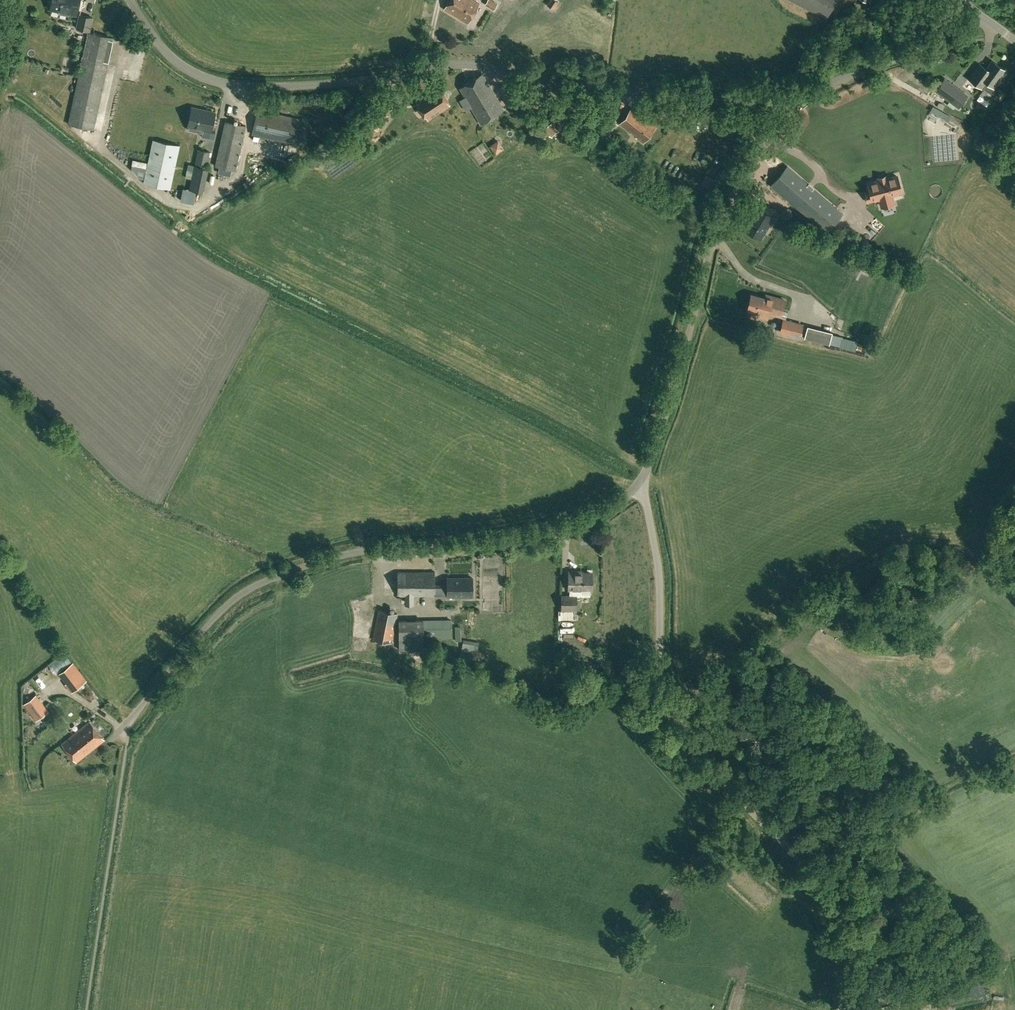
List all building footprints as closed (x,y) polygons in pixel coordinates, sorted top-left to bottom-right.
[(80,0),(52,0),(51,7),(69,11),(68,13),(77,15),(80,0)] [(444,9),(468,23),(480,4),(473,0),(449,0),(444,9)] [(498,3),(492,0),(487,0),(484,5),(494,10),(498,3)] [(556,0),(551,0),(548,5),(553,8),(558,1),(556,0)] [(836,0),(789,0),(826,19),(836,0)] [(89,31),(92,18),(80,15),(77,29),(89,31)] [(94,129),(114,38),(89,32),(69,124),(94,129)] [(983,88),(984,89),(982,91),(976,99),(967,111),(981,121),(1003,91),(994,85),(1005,70),(992,61),(986,69),(979,64),(968,79),(982,89),(987,82),(983,88)] [(481,123),(504,110),(483,74),(460,88),(481,123)] [(960,90),(952,85),(944,79),(936,90),(959,107),(967,95),(960,90)] [(505,101),(512,97),(506,85),(499,88),(505,101)] [(428,120),(450,106),(439,89),(417,103),(428,120)] [(190,116),(188,126),(189,126),(188,130),(203,133),(204,130),(211,131),(215,112),(205,110),(205,112),(201,111),(202,109),(192,107),(192,110),(190,111),(189,114),(190,116)] [(644,142),(656,126),(631,108),(619,124),(644,142)] [(303,146),(309,121),(258,109),(252,134),(303,146)] [(561,126),(553,119),(547,127),(555,134),(561,126)] [(236,170),(246,126),(226,121),(215,166),(236,170)] [(153,140),(144,183),(171,189),(180,146),(153,140)] [(207,166),(210,152),(199,149),(196,164),(207,166)] [(631,150),(624,159),(631,165),(638,155),(631,150)] [(204,192),(209,169),(195,166),(190,189),(204,192)] [(826,233),(843,213),(787,166),(771,185),(826,233)] [(896,175),(866,179),(868,196),(876,195),(877,203),(889,201),(888,193),(898,192),(896,175)] [(775,219),(779,213),(766,206),(763,211),(757,208),(744,230),(760,239),(773,218),(775,219)] [(780,316),(785,300),(772,296),(771,300),(751,294),(747,308),(755,311),(754,314),(767,318),(769,312),(780,316)] [(799,337),(802,325),(783,320),(780,332),(799,337)] [(804,338),(829,345),(832,333),(807,326),(804,338)] [(435,571),(398,572),(398,595),(405,595),(405,605),(414,605),(414,595),(435,596),(435,594),(435,585),(435,571)] [(592,590),(592,573),(582,573),(583,572),(569,571),(569,590),(569,595),(577,595),(577,596),(590,596),(590,590),(592,590)] [(473,578),(447,578),(447,585),(435,585),(435,594),(447,595),(447,596),(473,596),(473,578)] [(577,611),(577,595),(562,594),(561,610),(561,611),(575,611),(577,611)] [(379,610),(377,620),(372,640),(392,644),(396,623),(398,613),(379,610)] [(561,611),(561,610),(559,610),(558,619),(575,619),(575,611),(561,611)] [(451,619),(423,620),(423,639),(452,638),(451,619)] [(423,620),(397,620),(398,651),(423,650),(423,620)] [(463,643),(462,649),(459,658),(469,662),(473,653),(474,645),(463,643)] [(87,681),(73,662),(59,673),(66,683),(65,684),(71,692),(87,681)] [(37,720),(48,711),(36,696),(25,704),(37,720)] [(90,721),(76,733),(90,751),(104,739),(90,721)] [(76,762),(90,751),(76,733),(62,744),(76,762)]
